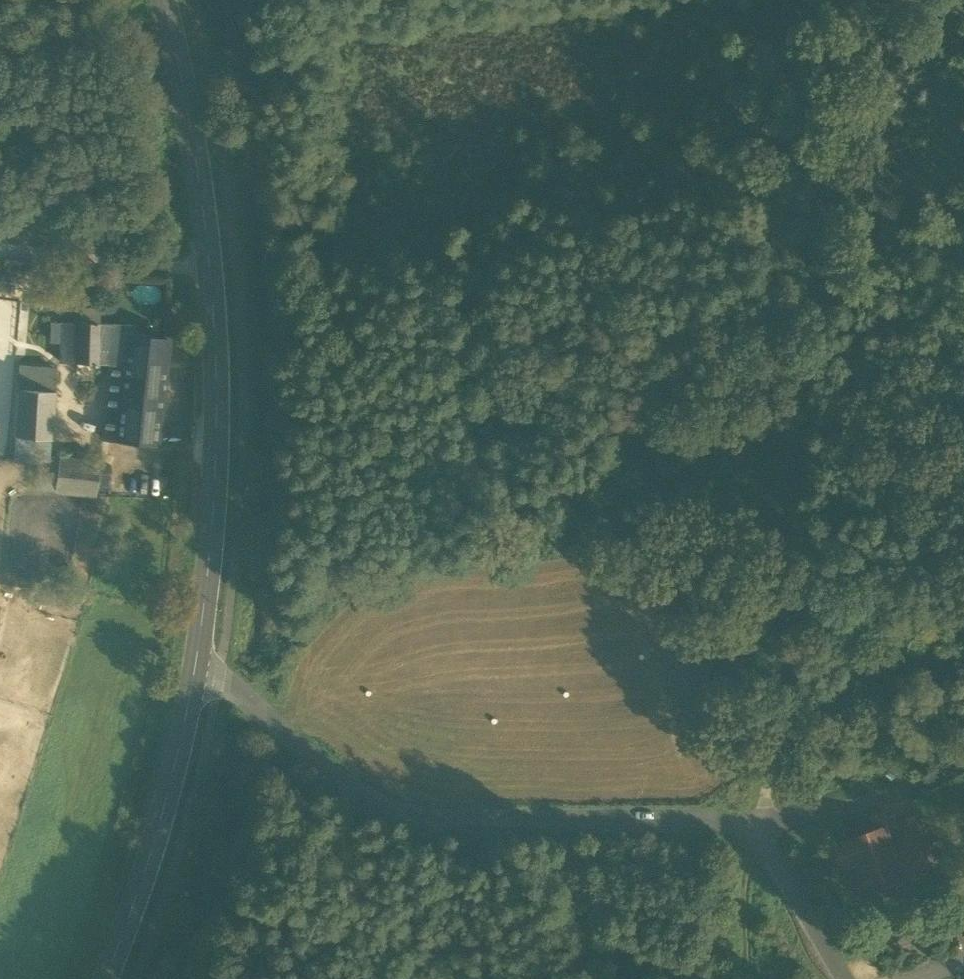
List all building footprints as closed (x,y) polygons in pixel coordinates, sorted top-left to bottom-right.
[(15,290),(16,274),(0,273),(0,288),(15,290)] [(80,306),(79,324),(99,326),(100,308),(80,306)] [(61,342),(62,323),(50,323),(49,341),(61,342)] [(60,362),(75,362),(77,324),(62,323),(61,342),(60,362)] [(75,362),(99,364),(100,341),(101,326),(99,326),(79,324),(77,324),(75,362)] [(101,326),(100,341),(115,342),(116,327),(101,326)] [(127,327),(116,327),(115,342),(100,341),(99,364),(110,364),(123,365),(127,335),(127,327)] [(121,380),(163,386),(169,341),(127,335),(123,365),(121,380)] [(110,364),(104,418),(116,420),(121,380),(123,365),(110,364)] [(50,440),(54,392),(41,390),(43,369),(22,367),(20,389),(18,389),(13,436),(50,440)] [(56,371),(43,369),(41,390),(54,392),(56,371)] [(101,437),(156,445),(163,386),(121,380),(116,420),(104,418),(101,437)] [(48,456),(50,440),(13,436),(11,459),(40,462),(41,456),(48,456)] [(99,461),(48,456),(41,456),(40,462),(37,489),(95,494),(99,461)] [(901,821),(914,855),(931,849),(918,815),(901,821)] [(859,861),(867,884),(886,877),(888,881),(904,875),(886,827),(836,844),(844,866),(859,861)]
